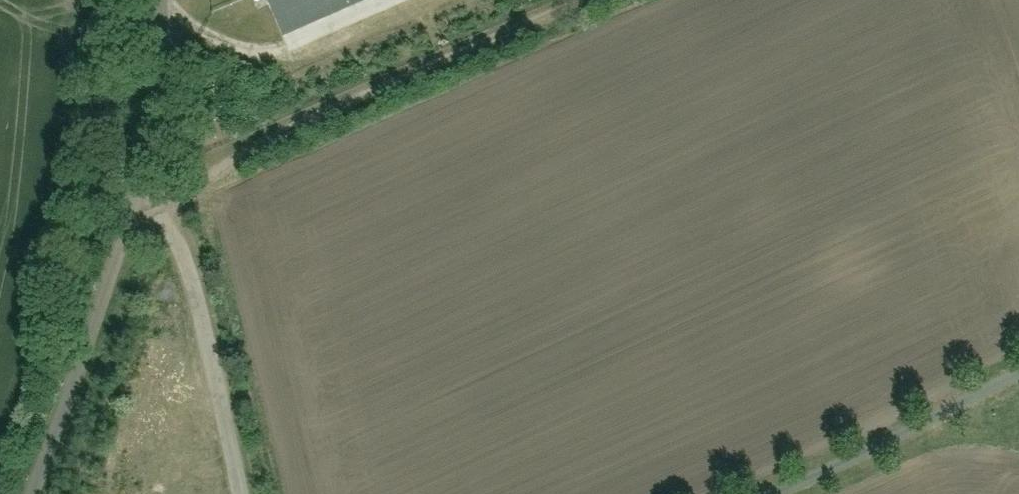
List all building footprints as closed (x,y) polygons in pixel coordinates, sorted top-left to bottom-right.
[(360,0),(268,0),(282,33),(360,0)]
